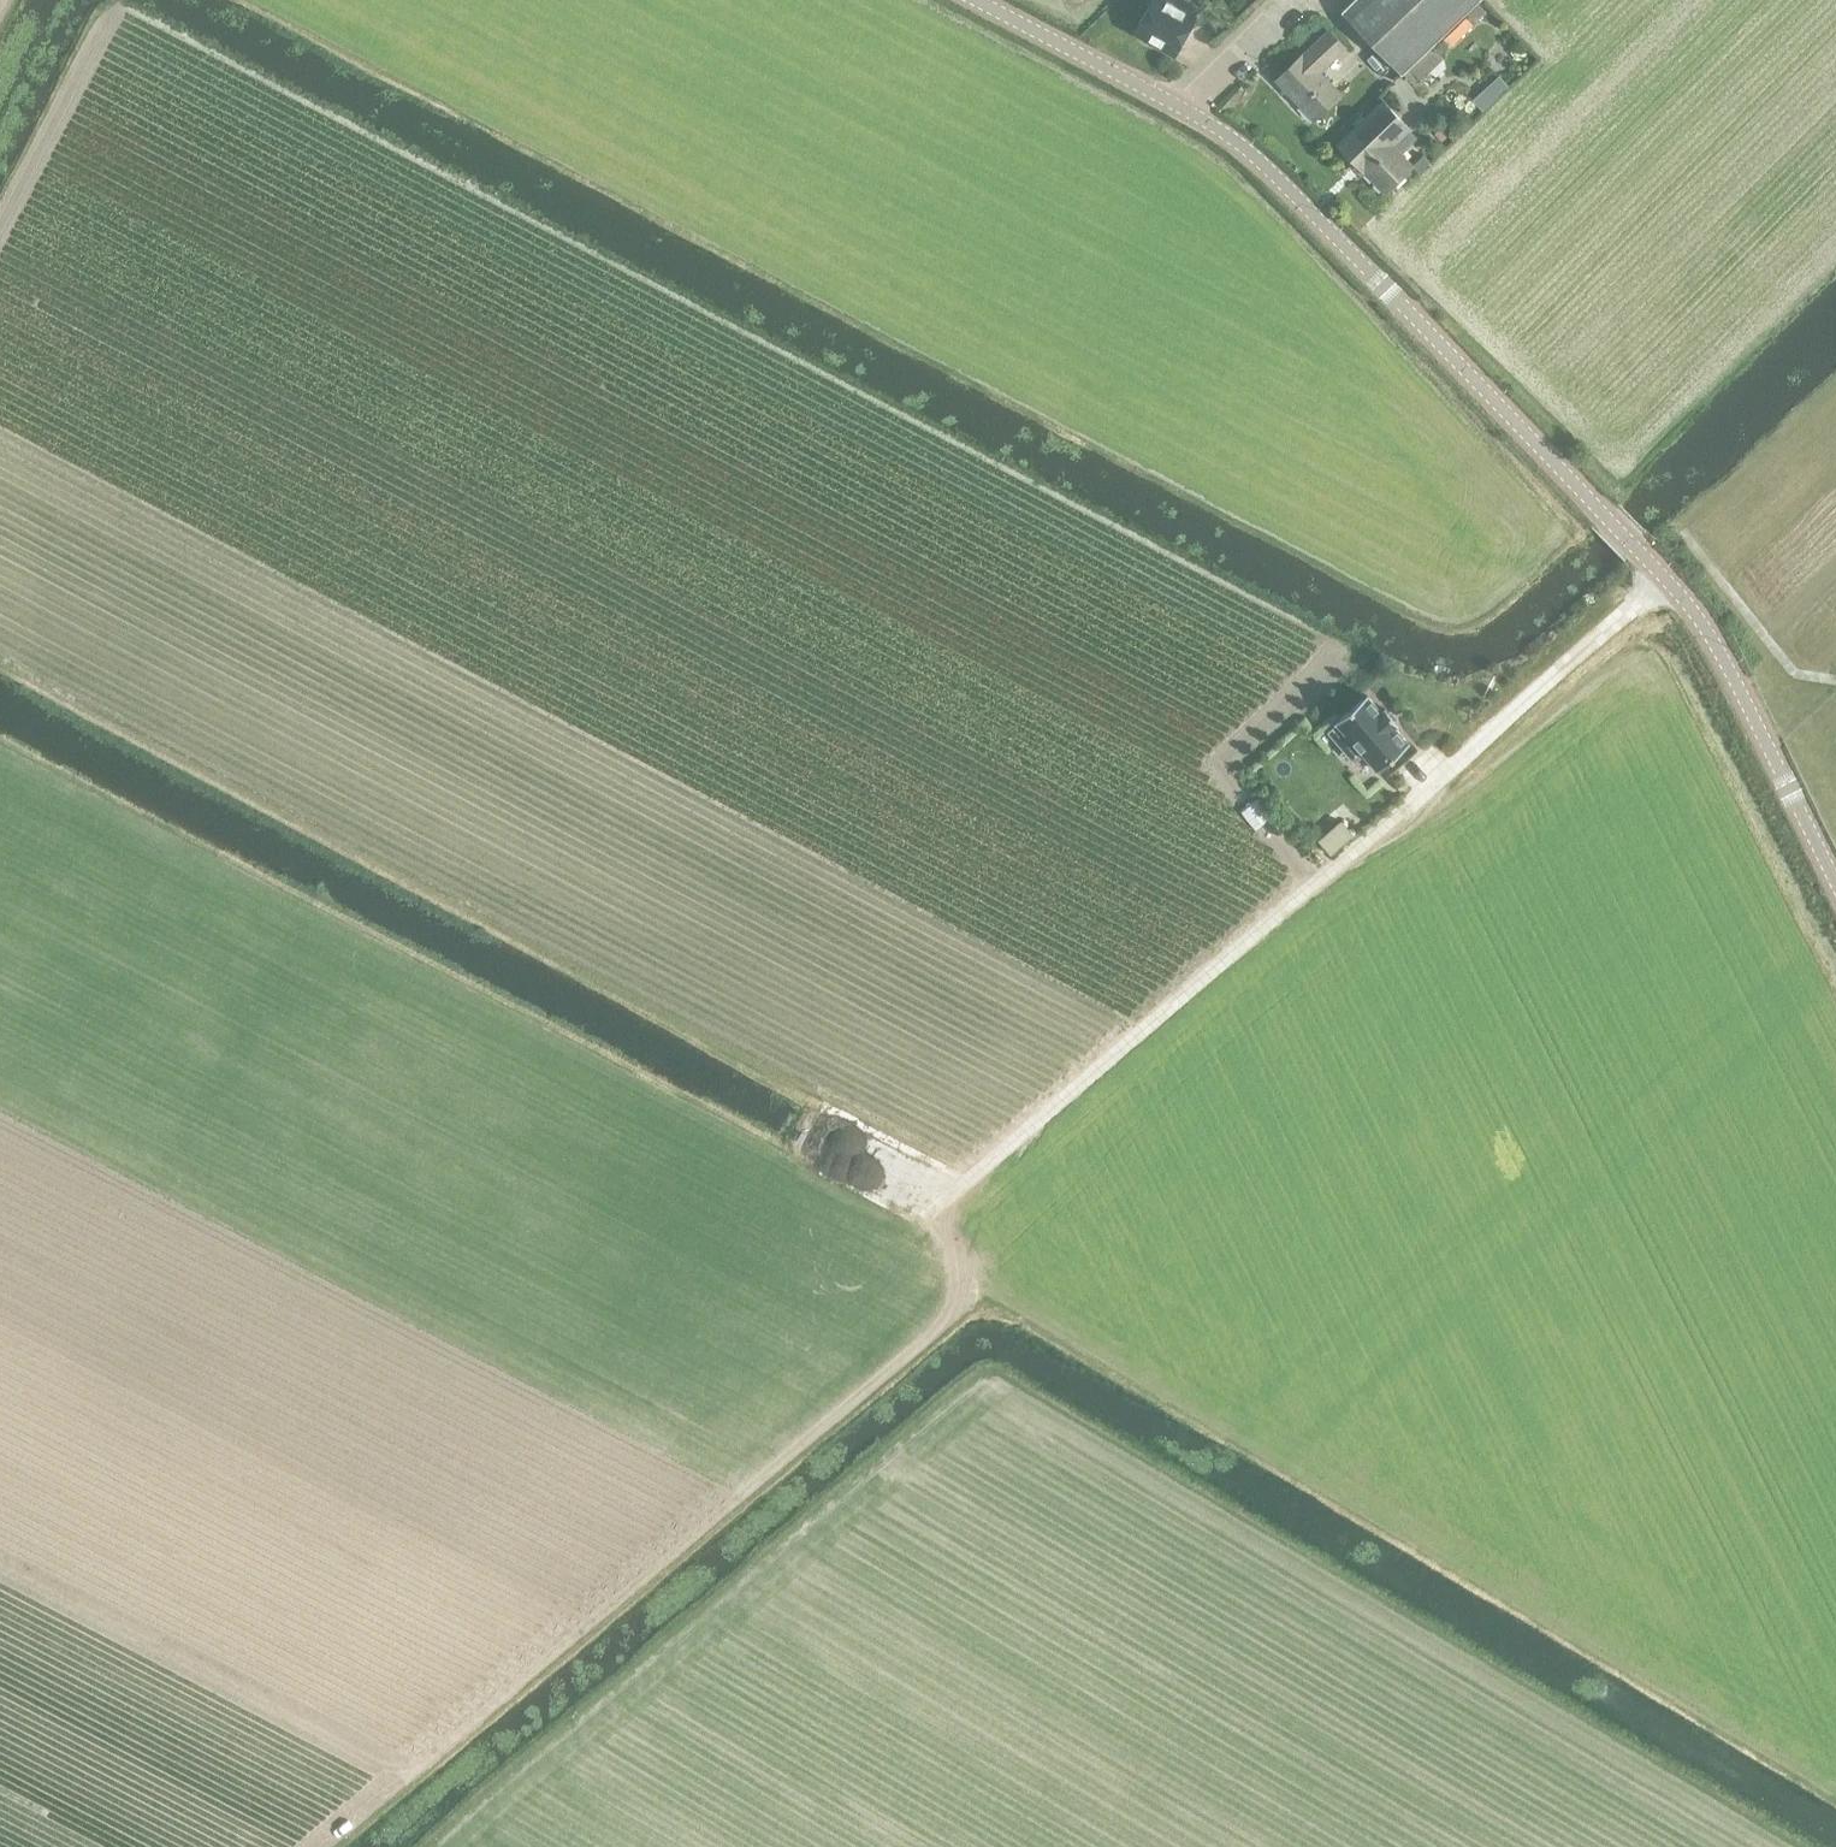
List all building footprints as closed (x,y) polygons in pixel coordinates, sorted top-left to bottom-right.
[(1191,17),(1160,0),(1154,0),(1138,28),(1174,48),(1191,17)] [(1481,0),(1357,0),(1343,13),(1402,75),(1481,0)] [(1346,45),(1327,26),(1276,76),(1316,116),(1341,91),(1321,71),(1346,45)] [(1483,111),(1509,86),(1499,75),(1473,100),(1483,111)] [(1386,192),(1415,165),(1395,143),(1412,127),(1386,99),(1340,143),(1386,192)] [(1442,142),(1450,134),(1442,126),(1434,134),(1442,142)] [(1425,156),(1413,167),(1419,173),(1431,162),(1425,156)] [(1366,691),(1335,719),(1378,767),(1409,739),(1394,722),(1398,719),(1384,704),(1381,708),(1366,691)] [(1331,856),(1354,836),(1341,821),(1318,841),(1331,856)]
